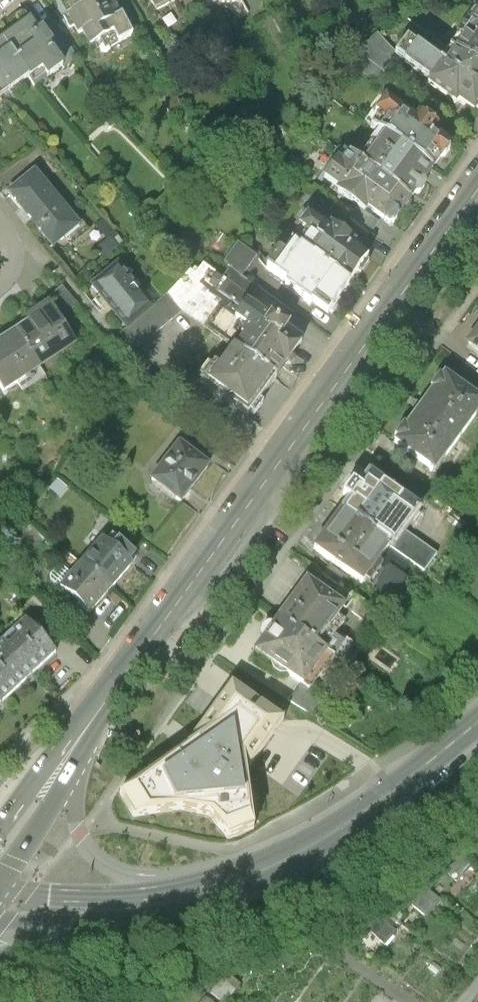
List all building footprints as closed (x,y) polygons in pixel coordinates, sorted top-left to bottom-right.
[(72,13),(68,16),(78,35),(81,33),(89,46),(113,33),(119,43),(133,35),(122,15),(119,17),(110,0),(65,0),(72,13)] [(154,11),(174,0),(148,0),(154,11)] [(466,22),(477,32),(477,6),(466,22)] [(31,21),(3,41),(30,79),(42,70),(48,79),(76,60),(53,27),(41,35),(31,21)] [(455,53),(477,70),(477,32),(466,22),(456,35),(464,41),(455,53)] [(393,79),(405,63),(394,55),(397,52),(376,34),(355,51),(393,79)] [(444,68),(406,39),(397,52),(394,55),(405,63),(430,81),(427,85),(453,104),(456,100),(472,112),(477,104),(477,70),(455,53),(444,68)] [(0,43),(0,100),(30,79),(3,41),(0,43)] [(373,128),(379,132),(432,170),(450,145),(383,98),(373,111),(381,116),(373,128)] [(379,132),(356,164),(409,202),(432,170),(379,132)] [(343,154),(325,180),(342,192),(340,195),(370,217),(373,212),(392,226),(409,202),(356,164),(343,154)] [(34,169),(6,193),(53,249),(82,226),(34,169)] [(297,234),(289,245),(351,289),(371,261),(305,214),(293,230),(297,234)] [(225,263),(242,276),(256,257),(238,244),(225,263)] [(289,245),(280,258),(274,255),(265,267),(270,271),(288,284),(285,288),(316,310),(320,304),(334,313),(351,289),(289,245)] [(165,298),(200,325),(219,301),(196,283),(205,272),(194,263),(165,298)] [(118,265),(92,286),(125,326),(151,305),(118,265)] [(62,288),(51,297),(66,316),(76,307),(62,288)] [(75,345),(49,304),(27,318),(30,322),(16,331),(40,368),(75,345)] [(244,337),(235,350),(275,379),(298,348),(285,338),(290,330),(273,318),(270,322),(246,304),(236,318),(248,327),(241,335),(244,337)] [(467,343),(477,351),(477,329),(467,343)] [(40,368),(16,331),(0,341),(0,382),(5,390),(40,368)] [(200,382),(247,417),(275,379),(235,350),(221,369),(214,364),(200,382)] [(477,416),(477,398),(440,371),(389,442),(436,475),(477,416)] [(176,443),(150,480),(184,504),(210,467),(176,443)] [(350,500),(341,512),(389,547),(416,509),(369,475),(360,487),(351,481),(342,494),(350,500)] [(389,547),(341,512),(314,550),(361,585),(364,581),(388,548),(389,547)] [(424,572),(437,555),(406,532),(393,550),(424,572)] [(102,540),(81,564),(111,590),(132,566),(102,540)] [(364,581),(390,601),(406,579),(402,576),(411,564),(388,548),(364,581)] [(90,613),(111,590),(81,564),(61,588),(90,613)] [(305,582),(279,619),(320,649),(346,611),(305,582)] [(26,622),(33,629),(49,614),(33,598),(17,613),(26,622)] [(335,659),(320,649),(279,619),(252,656),(309,696),(335,659)] [(0,646),(0,675),(15,692),(56,653),(33,629),(26,622),(0,646)] [(15,692),(0,675),(0,706),(15,692)] [(183,752),(119,796),(133,819),(180,812),(208,818),(228,843),(252,833),(243,801),(275,738),(283,723),(231,685),(188,746),(183,752)] [(382,945),(395,932),(384,920),(371,933),(382,945)]
